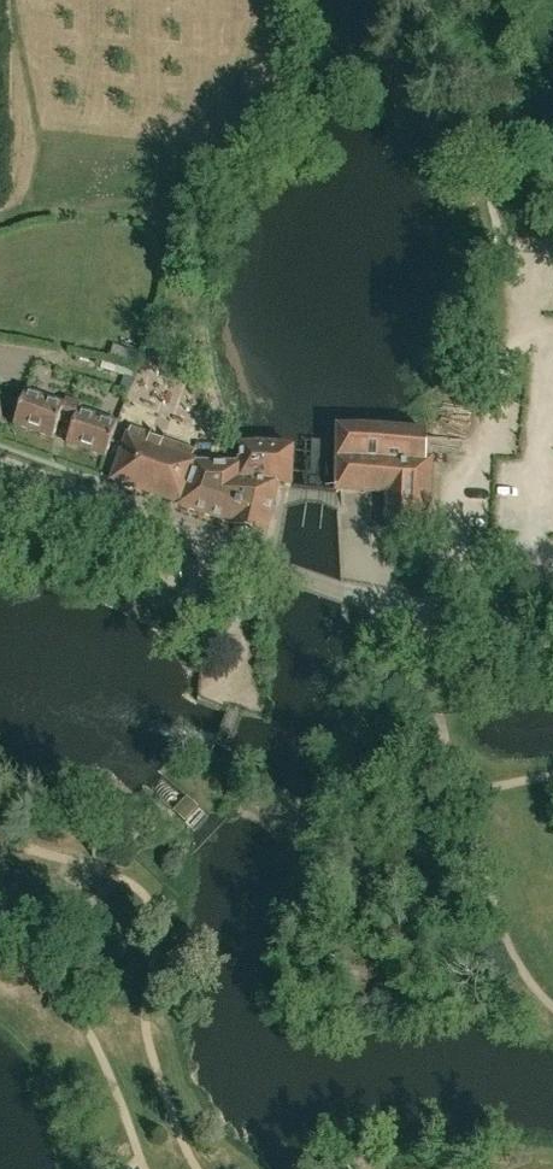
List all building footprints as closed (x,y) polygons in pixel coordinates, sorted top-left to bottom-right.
[(60,421),(67,423),(74,403),(66,400),(64,406),(27,392),(15,424),(53,439),(60,421)] [(73,426),(67,444),(105,458),(117,426),(80,412),(82,406),(74,403),(67,423),(73,426)] [(291,486),(294,450),(241,446),(239,466),(195,463),(190,461),(193,450),(129,428),(111,483),(180,506),(179,507),(265,536),(277,485),(291,486)] [(430,532),(432,461),(425,461),(426,432),(338,430),(336,495),(387,496),(386,531),(430,532)] [(181,819),(195,803),(183,794),(170,809),(181,819)] [(193,828),(207,815),(198,805),(184,818),(193,828)]
